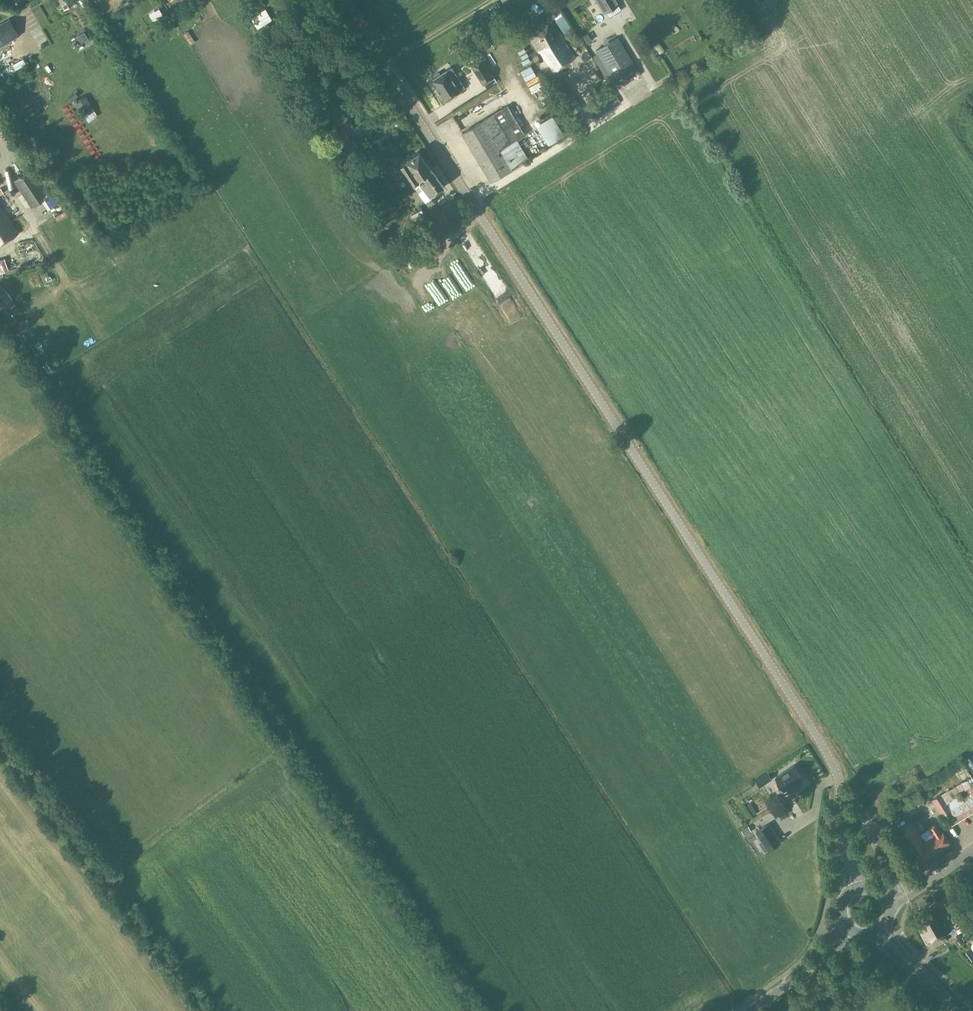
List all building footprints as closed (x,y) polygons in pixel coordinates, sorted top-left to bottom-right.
[(75,3),(73,0),(58,0),(64,9),(75,3)] [(604,12),(606,11),(609,17),(621,10),(618,4),(619,3),(618,0),(596,0),(604,12)] [(265,9),(251,18),(259,29),(272,20),(265,9)] [(557,16),(558,13),(558,12),(556,10),(553,9),(550,11),(550,14),(552,17),(553,17),(555,17),(557,16)] [(557,24),(565,19),(560,11),(558,13),(557,16),(555,17),(556,20),(555,21),(557,24)] [(20,36),(10,19),(0,25),(0,47),(20,36)] [(176,29),(171,21),(162,26),(167,34),(176,29)] [(550,47),(562,39),(561,37),(561,36),(552,22),(530,37),(540,52),(540,51),(545,57),(553,51),(550,47)] [(570,35),(574,32),(568,23),(560,28),(564,34),(568,31),(570,35)] [(184,34),(191,45),(196,42),(188,31),(184,34)] [(77,36),(81,44),(89,39),(84,32),(77,36)] [(587,44),(591,41),(587,35),(583,37),(587,44)] [(639,72),(618,36),(596,51),(617,85),(639,72)] [(39,46),(46,46),(46,38),(38,38),(39,46)] [(574,57),(562,39),(550,47),(553,51),(545,57),(554,71),(574,57)] [(10,63),(26,55),(23,48),(6,55),(10,63)] [(481,58),(470,65),(479,79),(489,72),(481,58)] [(456,85),(447,71),(440,75),(439,73),(432,77),(434,79),(432,80),(446,101),(460,92),(459,90),(463,88),(460,82),(456,85)] [(582,108),(562,77),(558,79),(556,77),(549,82),(571,115),(582,108)] [(75,103),(85,117),(95,110),(84,96),(75,103)] [(511,169),(528,158),(517,140),(525,135),(508,106),(494,114),(462,133),(491,181),(511,169)] [(552,116),(537,126),(548,146),(564,136),(561,130),(552,116)] [(346,155),(358,146),(353,139),(352,140),(348,135),(338,141),(341,146),(340,147),(346,155)] [(422,173),(430,169),(418,152),(406,161),(401,165),(391,172),(397,180),(406,174),(408,176),(405,178),(410,185),(413,183),(414,184),(419,181),(418,179),(424,176),(422,173)] [(430,168),(430,169),(422,173),(424,176),(418,179),(419,181),(420,183),(419,185),(422,190),(425,189),(430,196),(444,186),(430,168)] [(14,181),(32,208),(49,196),(31,169),(14,181)] [(18,234),(0,206),(0,245),(18,234)] [(56,221),(68,216),(65,210),(53,215),(56,221)] [(415,220),(424,215),(422,210),(411,215),(414,220),(415,220)] [(429,234),(449,223),(443,213),(427,221),(424,215),(415,220),(422,233),(427,230),(429,234)] [(445,270),(437,274),(446,298),(455,294),(445,270)] [(412,292),(420,287),(416,280),(407,285),(412,292)] [(427,285),(438,306),(447,301),(435,280),(427,285)] [(466,281),(457,286),(462,293),(470,288),(466,281)] [(0,284),(0,312),(7,321),(20,312),(0,284)] [(461,297),(466,307),(482,299),(477,289),(461,297)] [(424,307),(428,313),(436,307),(432,301),(424,307)] [(41,319),(49,313),(45,307),(36,312),(41,319)] [(23,318),(12,326),(17,334),(28,326),(23,318)] [(942,814),(941,815),(948,827),(972,811),(972,786),(972,787),(970,782),(972,780),(972,778),(965,762),(950,772),(958,784),(933,800),(942,814)] [(794,765),(776,778),(785,791),(787,789),(791,795),(801,788),(797,782),(803,778),(794,765)] [(922,804),(926,812),(933,809),(929,801),(922,804)] [(914,819),(919,829),(927,825),(922,815),(914,819)] [(913,821),(900,830),(920,863),(951,844),(937,822),(929,828),(930,829),(921,835),(913,821)] [(769,824),(756,832),(769,851),(781,842),(769,824)] [(742,829),(748,843),(754,839),(748,826),(742,829)] [(928,944),(950,931),(937,906),(934,908),(914,918),(928,944)] [(972,928),(972,919),(962,925),(966,932),(972,928)] [(972,938),(972,930),(965,934),(968,940),(972,938)] [(957,940),(950,944),(954,952),(962,948),(957,940)]
